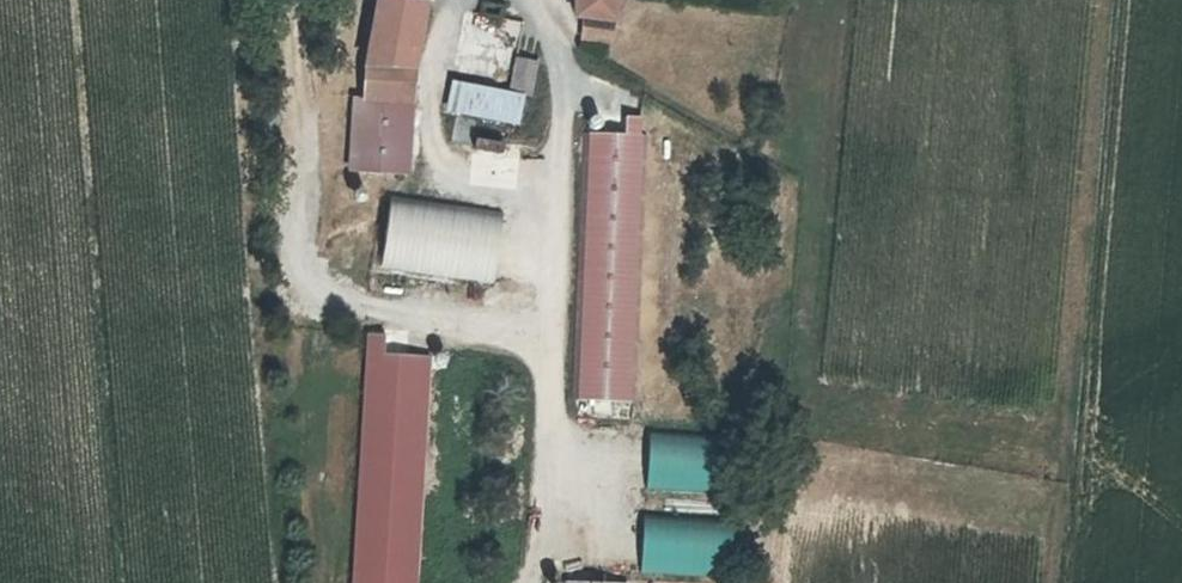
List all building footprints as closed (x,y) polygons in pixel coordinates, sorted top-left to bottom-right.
[(375,85),(410,87),(410,81),(420,82),(423,0),(381,0),(379,14),(375,85)] [(579,12),(599,13),(623,13),(623,0),(579,0),(579,12)] [(512,55),(507,89),(448,79),(443,113),(523,126),(533,58),(512,55)] [(408,128),(410,87),(375,85),(374,131),(408,128)] [(631,114),(631,131),(646,132),(646,114),(631,114)] [(453,140),(498,149),(503,126),(458,117),(453,140)] [(631,131),(602,131),(591,130),(588,393),(647,394),(651,132),(646,132),(631,131)] [(386,196),(377,270),(490,284),(499,209),(386,196)] [(437,297),(468,296),(467,279),(436,279),(437,297)] [(436,378),(394,376),(395,357),(377,356),(376,375),(380,375),(372,582),(427,582),(436,378)] [(643,490),(713,490),(713,436),(643,437),(643,490)] [(638,521),(638,574),(728,574),(728,521),(638,521)]
